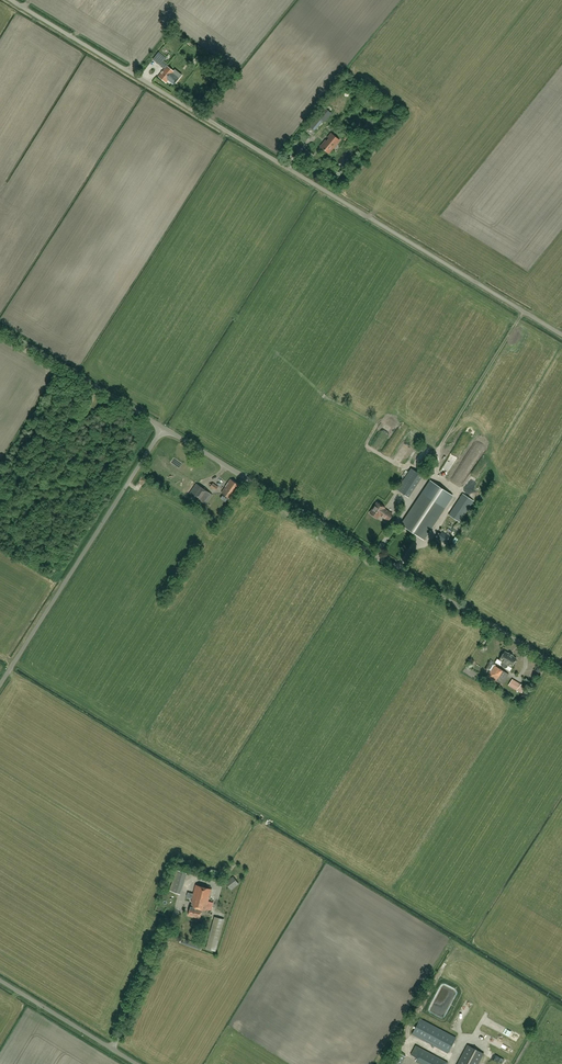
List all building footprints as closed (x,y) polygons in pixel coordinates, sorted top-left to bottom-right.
[(160,65),(166,57),(159,52),(153,60),(160,65)] [(166,82),(175,72),(167,65),(158,76),(166,82)] [(321,146),(322,147),(325,149),(324,150),(325,150),(329,153),(340,140),(339,140),(339,139),(338,139),(331,134),(332,134),(331,133),(321,146)] [(463,444),(467,446),(471,438),(467,436),(463,444)] [(410,438),(406,442),(411,447),(415,443),(410,438)] [(451,457),(449,461),(449,460),(445,467),(448,468),(443,475),(447,477),(457,460),(451,457)] [(429,475),(434,469),(428,465),(424,471),(429,475)] [(409,498),(412,493),(423,476),(411,468),(397,490),(409,498)] [(228,483),(227,485),(222,492),(231,499),(240,486),(231,479),(228,483)] [(402,525),(423,539),(444,507),(452,495),(431,481),(423,493),(402,525)] [(196,483),(187,497),(203,507),(212,494),(196,483)] [(460,522),(474,501),(463,493),(449,515),(460,522)] [(388,520),(392,514),(384,509),(385,508),(377,502),(370,513),(374,515),(374,516),(376,517),(377,517),(378,518),(380,515),(388,520)] [(448,528),(449,525),(455,528),(457,523),(445,518),(442,526),(448,528)] [(445,543),(449,537),(440,530),(435,537),(445,543)] [(501,665),(503,667),(505,668),(507,667),(508,665),(511,667),(517,658),(513,656),(513,655),(509,652),(509,653),(505,651),(499,660),(502,662),(501,664),(501,665)] [(509,675),(494,666),(488,676),(503,685),(509,675)] [(526,687),(512,678),(508,685),(522,693),(526,687)] [(170,890),(180,894),(187,873),(177,870),(170,890)] [(231,890),(239,884),(233,876),(225,882),(231,890)] [(202,910),(206,910),(212,888),(196,884),(191,901),(192,902),(191,906),(188,915),(200,918),(202,910)] [(215,951),(224,919),(215,917),(206,948),(215,951)] [(448,1053),(454,1041),(456,1037),(420,1018),(412,1034),(448,1053)] [(448,1062),(416,1045),(410,1055),(416,1057),(415,1058),(416,1058),(415,1061),(421,1063),(447,1063),(448,1062)] [(457,1063),(478,1063),(483,1053),(467,1045),(457,1063)] [(406,1056),(395,1050),(387,1063),(401,1063),(406,1056)]
